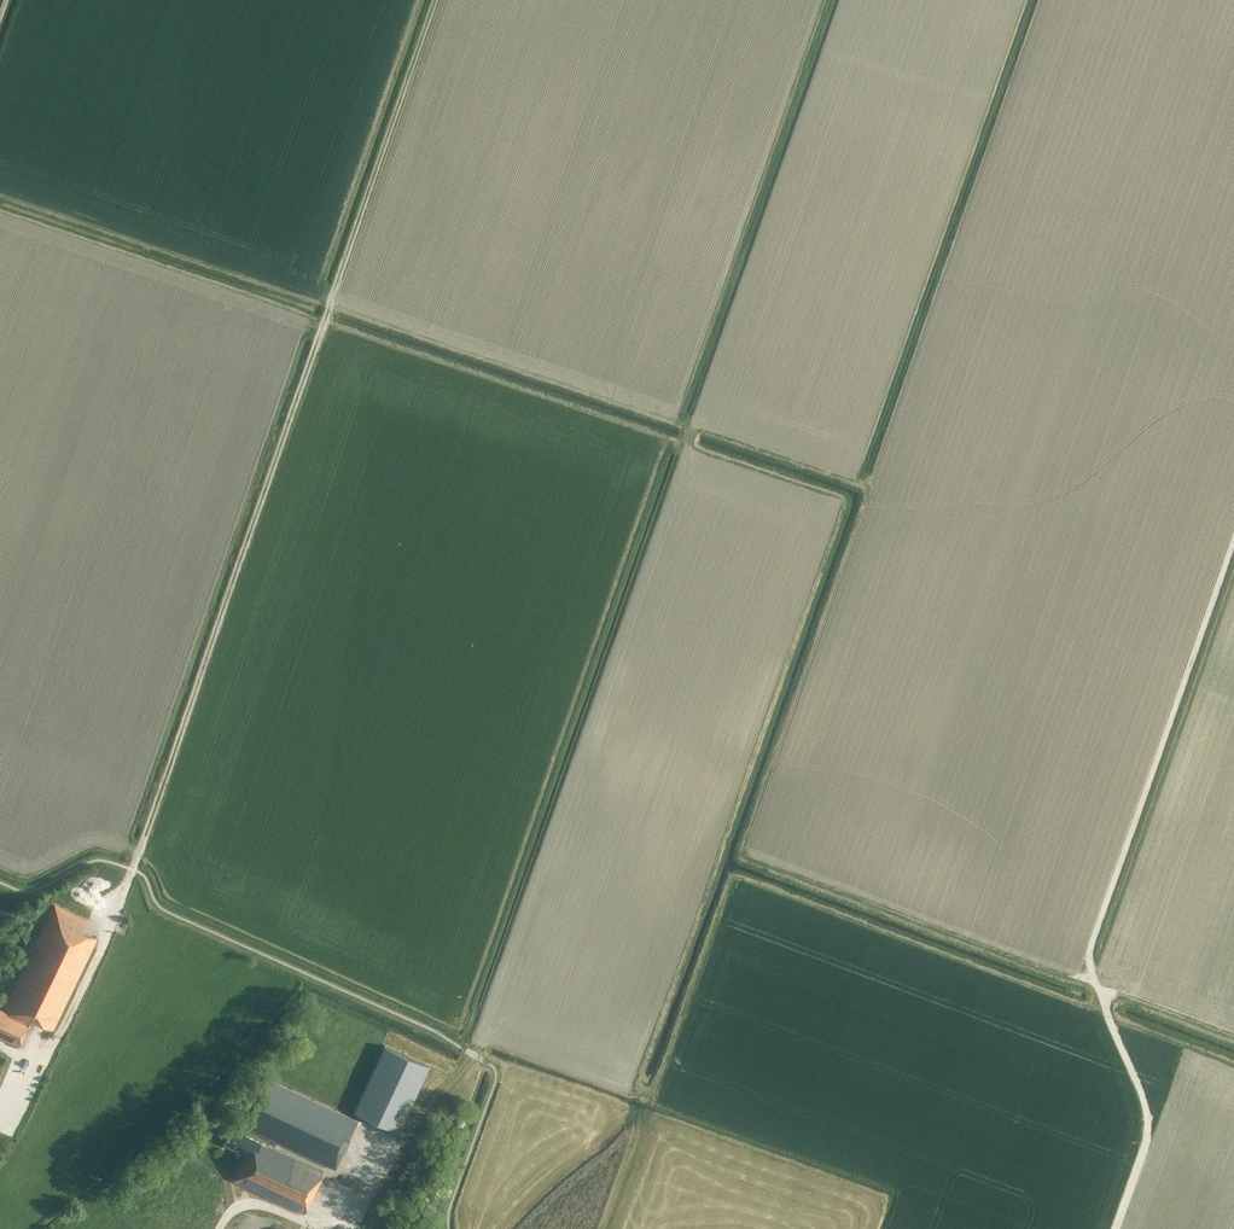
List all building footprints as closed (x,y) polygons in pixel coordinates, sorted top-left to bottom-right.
[(96,939),(81,932),(87,921),(54,905),(2,1011),(0,1010),(0,1037),(18,1046),(30,1020),(52,1031),(96,939)] [(383,1046),(352,1111),(397,1132),(428,1067),(383,1046)] [(348,1139),(357,1120),(264,1077),(241,1125),(335,1168),(343,1149),(347,1139),(348,1139)] [(304,1213),(323,1171),(259,1141),(259,1142),(245,1135),(247,1132),(239,1128),(238,1131),(230,1128),(222,1143),(246,1154),(244,1157),(246,1158),(244,1161),(243,1160),(233,1180),(304,1213)]
